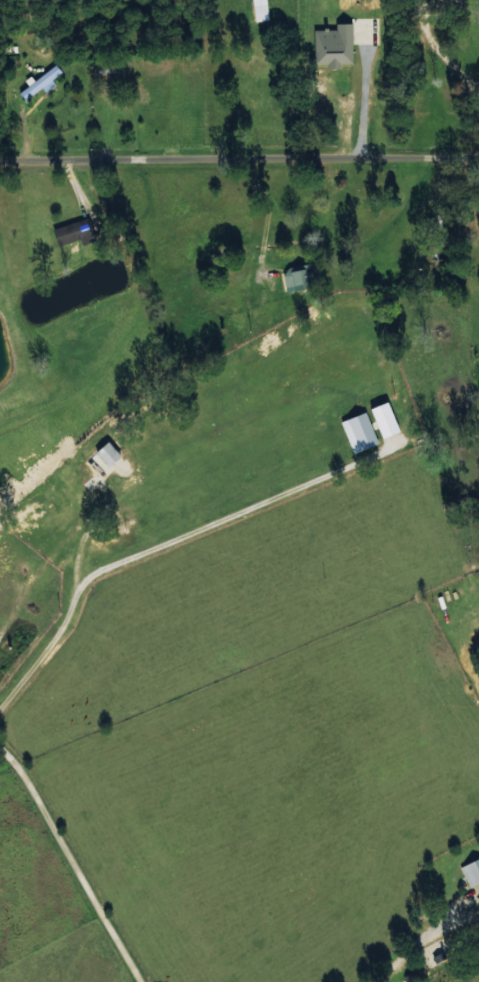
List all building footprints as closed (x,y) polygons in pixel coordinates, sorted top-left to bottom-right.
[(269,19),(266,0),(252,0),(255,22),(269,19)] [(352,23),(335,23),(335,29),(313,30),(314,68),(340,68),(340,63),(353,63),(352,23)] [(19,93),(24,101),(43,87),(44,89),(63,75),(56,64),(30,82),(31,84),(19,93)] [(80,240),(82,244),(95,241),(89,218),(53,228),(58,246),(80,240)] [(283,270),(286,292),(313,288),(310,266),(283,270)] [(381,438),(398,433),(389,402),(372,407),(381,438)] [(340,422),(353,454),(378,444),(365,412),(340,422)] [(121,454),(107,440),(85,461),(99,475),(121,454)] [(469,887),(478,883),(478,885),(478,857),(459,865),(469,887)]
